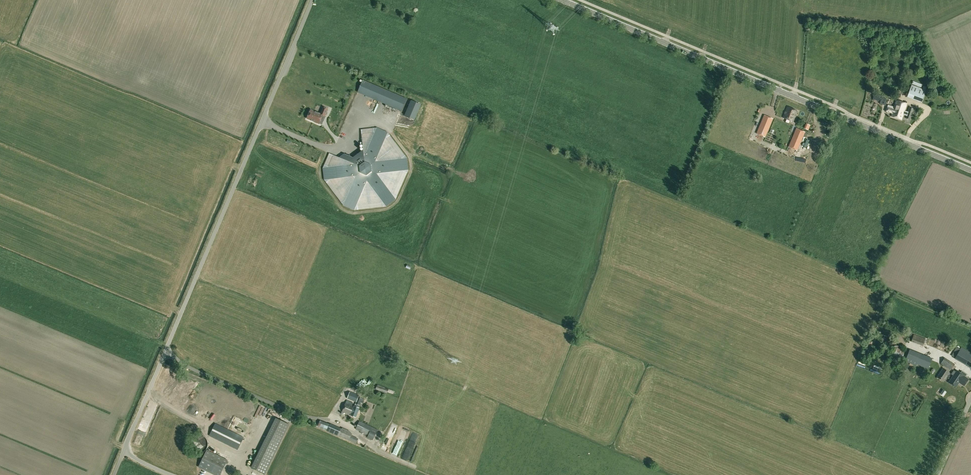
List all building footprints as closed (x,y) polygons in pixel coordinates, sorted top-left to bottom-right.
[(357,92),(401,110),(406,99),(362,80),(357,92)] [(933,85),(934,92),(944,91),(942,83),(933,85)] [(911,85),(907,97),(921,103),(926,90),(911,85)] [(882,96),(874,93),(872,99),(880,102),(879,104),(885,106),(887,99),(881,97),(882,96)] [(905,118),(910,120),(913,108),(909,107),(907,112),(904,111),(906,104),(896,101),(893,109),(887,107),(885,111),(892,113),(891,116),(901,120),(903,115),(906,116),(905,118)] [(322,115),(324,116),(327,109),(323,107),(320,113),(311,110),(307,118),(318,123),(322,115)] [(787,107),(783,117),(793,122),(797,111),(787,107)] [(771,123),(763,119),(757,133),(765,137),(771,123)] [(408,170),(407,157),(388,131),(376,126),(360,128),(363,149),(352,157),(345,154),(341,158),(328,153),(322,167),(323,179),(342,205),(354,210),(386,207),(396,199),(408,170)] [(790,147),(797,150),(802,136),(804,132),(797,129),(795,133),(790,147)] [(923,346),(925,339),(914,334),(911,341),(923,346)] [(951,356),(969,365),(970,361),(970,362),(970,353),(961,347),(960,349),(956,347),(951,356)] [(910,348),(907,359),(919,362),(922,351),(910,348)] [(924,358),(937,364),(939,359),(926,354),(924,358)] [(950,370),(955,364),(944,357),(940,364),(950,370)] [(943,368),(937,377),(943,382),(949,373),(943,368)] [(956,372),(953,371),(951,374),(953,375),(948,383),(955,387),(959,382),(964,386),(968,379),(963,376),(956,371),(956,372)] [(389,389),(377,384),(375,389),(387,393),(389,389)] [(354,403),(347,400),(342,412),(350,415),(356,417),(359,408),(361,403),(363,404),(364,399),(359,397),(359,395),(350,391),(347,399),(356,402),(354,406),(353,406),(354,403)] [(265,421),(269,423),(274,412),(263,407),(251,430),(256,432),(263,418),(265,419),(265,421)] [(265,474),(289,425),(276,418),(251,468),(265,474)] [(328,431),(339,435),(339,436),(349,440),(352,434),(350,431),(342,428),(342,429),(330,424),(320,421),(317,427),(327,431),(328,431)] [(378,429),(359,421),(355,429),(368,435),(367,437),(373,440),(378,429)] [(209,436),(238,450),(244,437),(215,423),(209,436)] [(386,445),(391,446),(396,427),(391,426),(386,445)] [(198,467),(215,474),(220,474),(227,460),(207,450),(198,467)]
